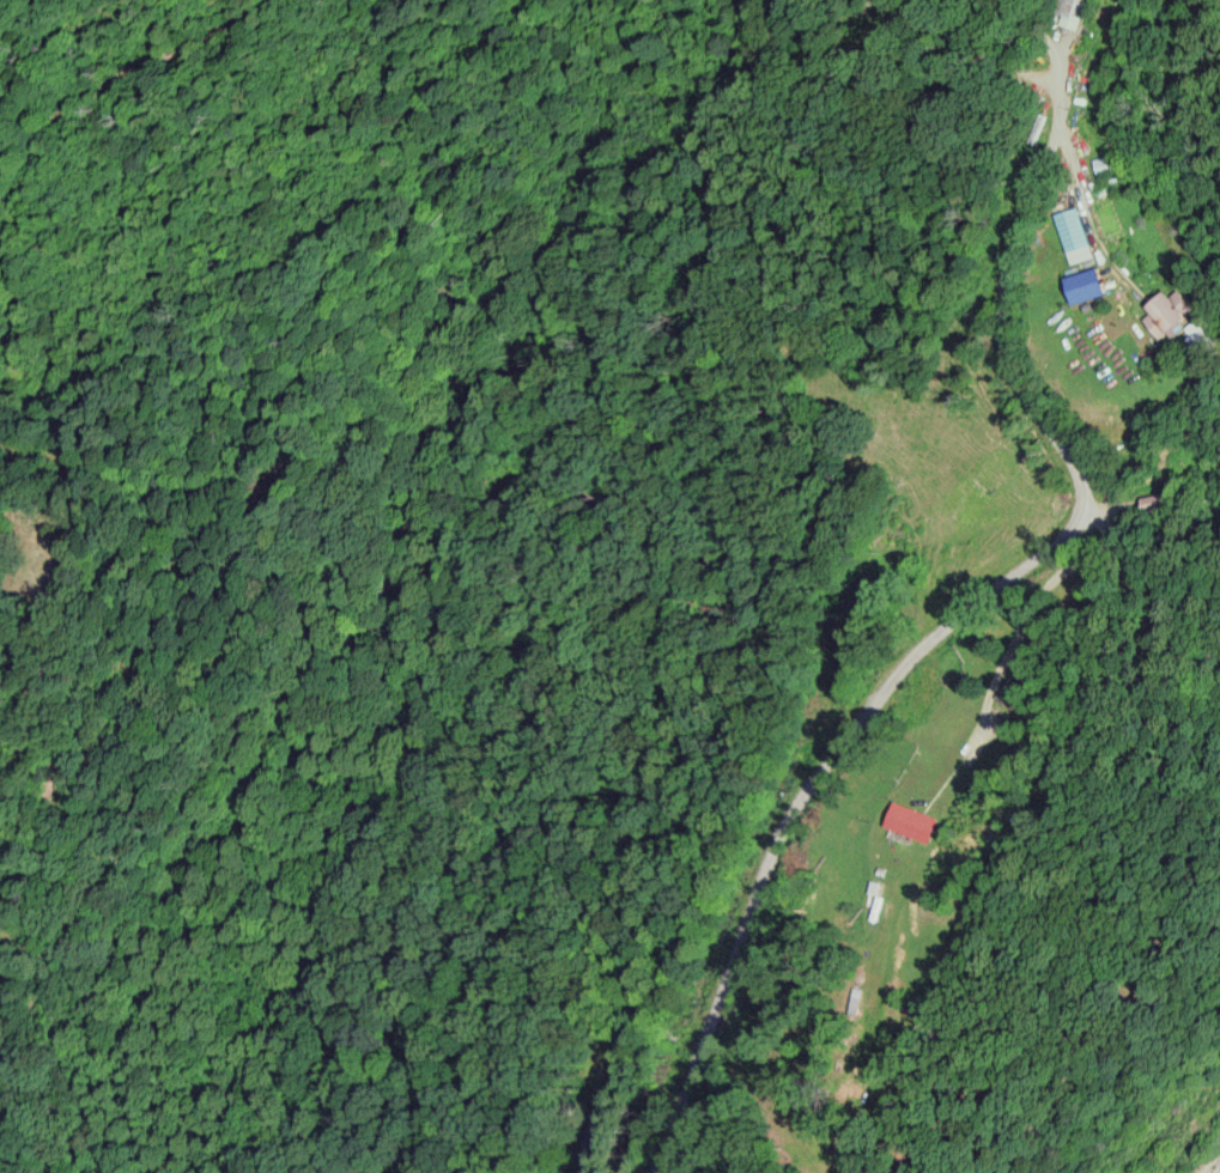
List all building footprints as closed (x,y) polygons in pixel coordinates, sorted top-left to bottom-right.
[(1118,172),(1118,155),(1096,155),(1096,172),(1118,172)] [(1076,262),(1099,255),(1083,204),(1060,212),(1076,262)] [(1182,295),(1168,288),(1155,313),(1185,328),(1198,303),(1182,295)] [(942,815),(902,800),(893,824),(933,839),(942,815)]
